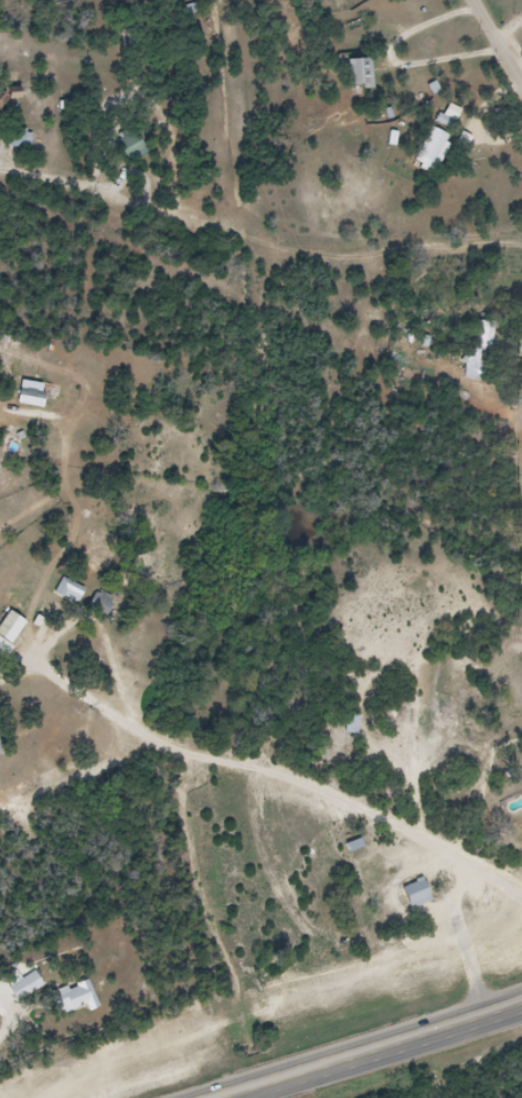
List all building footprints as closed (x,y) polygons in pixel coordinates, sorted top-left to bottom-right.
[(351,60),(351,89),(374,89),(374,60),(351,60)] [(23,100),(23,89),(0,89),(0,122),(11,122),(11,100),(23,100)] [(420,157),(441,166),(453,137),(433,128),(420,157)] [(486,382),(498,321),(477,317),(465,377),(486,382)] [(58,577),(49,594),(71,606),(79,590),(58,577)] [(107,617),(117,600),(100,591),(90,607),(107,617)] [(0,616),(0,662),(9,649),(3,646),(20,622),(4,610),(0,616)] [(362,736),(360,714),(344,715),(345,737),(362,736)] [(9,765),(8,742),(0,742),(0,765),(9,765)] [(341,843),(344,852),(361,846),(358,838),(341,843)] [(412,881),(413,883),(397,888),(406,910),(429,900),(419,876),(412,881)] [(32,972),(4,987),(12,1002),(40,987),(32,972)] [(54,990),(55,993),(45,996),(54,1016),(82,1005),(84,1012),(96,1006),(85,980),(73,984),(74,988),(66,991),(64,985),(54,990)]
